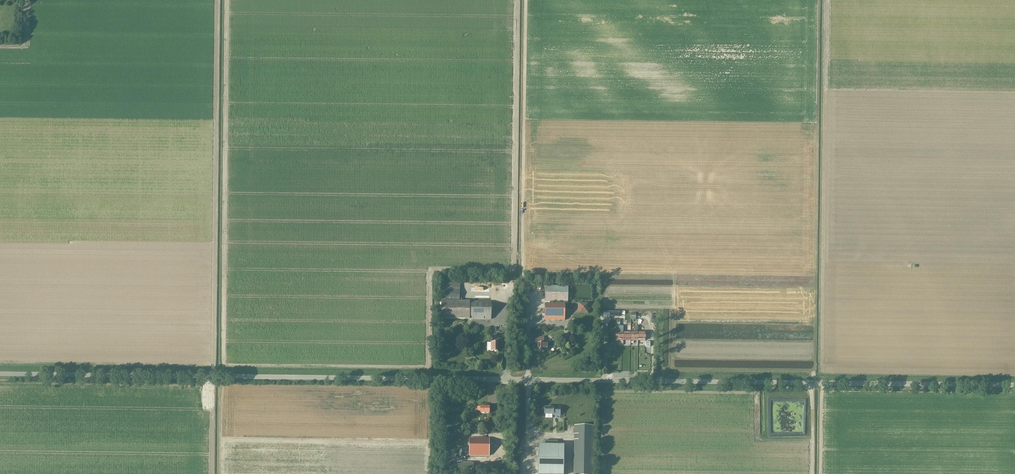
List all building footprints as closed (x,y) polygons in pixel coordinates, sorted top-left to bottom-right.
[(460,290),(460,283),(443,282),(443,300),(460,301),(460,290)] [(545,286),(545,302),(568,302),(568,287),(545,286)] [(491,302),(471,302),(441,301),(441,319),(491,320),(491,302)] [(564,320),(565,303),(545,303),(545,320),(564,320)] [(588,314),(588,303),(578,303),(578,314),(588,314)] [(544,337),(535,337),(535,343),(537,343),(537,352),(544,352),(544,350),(548,350),(548,343),(544,343),(544,337)] [(560,415),(560,407),(553,407),(553,408),(544,408),(544,414),(553,414),(553,415),(560,415)] [(574,426),(574,473),(594,473),(594,426),(574,426)] [(489,456),(489,438),(470,438),(469,455),(489,456)] [(564,446),(558,446),(558,441),(545,441),(545,446),(539,446),(539,473),(564,473),(564,446)] [(474,463),(458,463),(457,473),(474,473),(474,463)] [(501,464),(480,464),(480,473),(500,473),(501,473),(501,464)]
